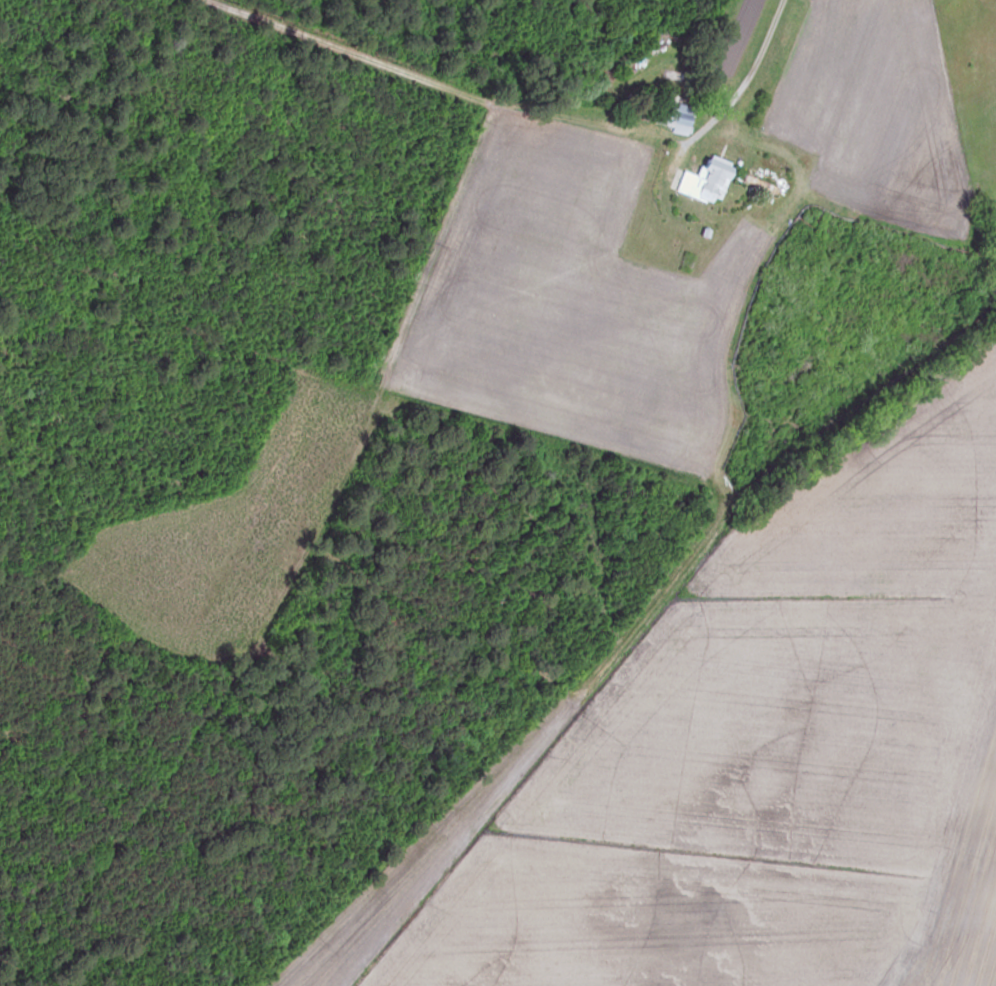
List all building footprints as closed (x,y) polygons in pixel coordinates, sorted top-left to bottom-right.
[(687,134),(692,109),(657,102),(652,127),(687,134)] [(730,164),(700,153),(692,175),(680,170),(673,192),(715,207),(730,164)]
